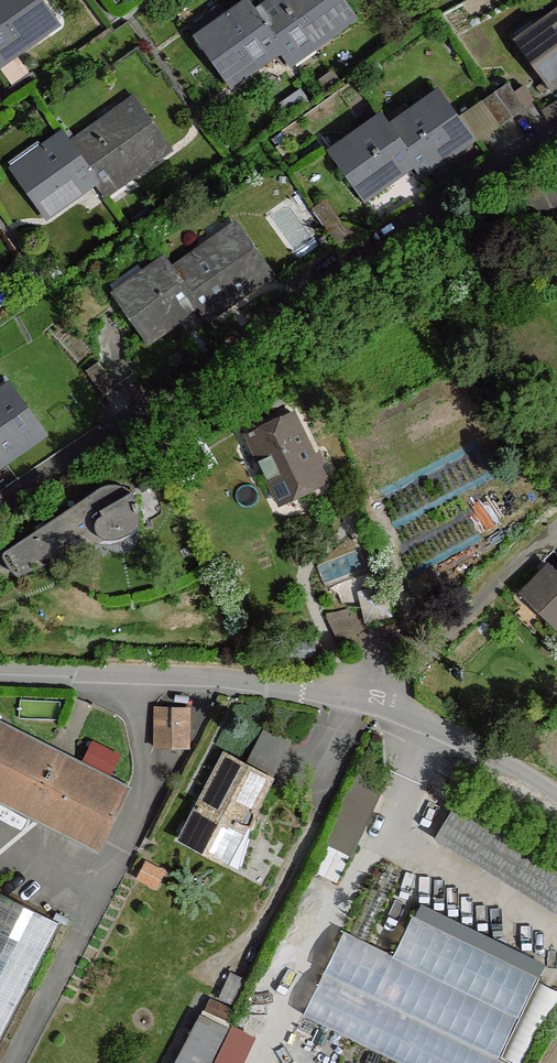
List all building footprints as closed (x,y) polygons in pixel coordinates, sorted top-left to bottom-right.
[(13,44),(18,50),(56,22),(41,0),(0,0),(0,53),(13,44)] [(256,13),(277,43),(286,56),(311,38),(315,45),(354,17),(342,0),(288,0),(285,2),(284,0),(275,0),(256,13)] [(256,13),(248,2),(227,17),(232,23),(203,44),(232,84),(262,62),(257,57),(277,43),(256,13)] [(547,19),(552,26),(523,47),(552,87),(556,83),(556,13),(547,19)] [(18,50),(13,44),(0,53),(0,77),(13,96),(28,85),(38,78),(33,72),(18,50)] [(526,107),(508,83),(496,93),(513,117),(526,107)] [(513,117),(496,93),(484,101),(501,126),(513,117)] [(410,113),(389,128),(410,157),(418,168),(437,155),(441,161),(473,139),(458,119),(443,98),(414,119),(410,113)] [(501,126),(484,101),(458,119),(473,139),(477,144),(501,126)] [(96,127),(70,145),(91,175),(101,187),(125,170),(130,176),(169,149),(139,106),(100,134),(96,127)] [(389,128),(381,116),(361,131),(366,137),(337,158),(365,198),(395,176),(391,171),(410,157),(389,128)] [(70,145),(62,134),(42,148),(47,155),(18,175),(46,215),(76,194),(72,189),(91,175),(70,145)] [(344,226),(325,201),(314,210),(332,235),(344,226)] [(207,246),(174,270),(195,300),(204,312),(229,295),(234,301),(272,274),(242,231),(212,252),(207,246)] [(174,270),(166,259),(146,273),(150,280),(122,301),(150,341),(180,319),(176,314),(195,300),(174,270)] [(116,387),(99,362),(86,371),(103,396),(116,387)] [(1,456),(5,462),(44,435),(14,392),(0,402),(0,457),(1,456)] [(293,414),(249,435),(282,501),(324,481),(293,414)] [(4,552),(4,558),(17,577),(71,556),(78,549),(78,541),(97,532),(95,526),(95,520),(102,514),(100,509),(129,491),(123,485),(115,484),(102,486),(94,492),(88,501),(86,510),(67,517),(64,514),(60,514),(4,552)] [(137,500),(129,491),(100,509),(102,514),(95,520),(95,526),(97,532),(101,538),(109,539),(140,528),(141,520),(137,500)] [(523,593),(549,621),(556,613),(556,574),(554,572),(547,578),(542,575),(523,593)] [(398,629),(395,617),(391,602),(359,606),(325,613),(336,643),(398,629)] [(188,709),(155,711),(153,747),(188,747),(188,709)] [(125,791),(0,728),(0,789),(101,840),(125,791)] [(96,735),(86,754),(115,768),(124,749),(96,735)] [(221,753),(177,839),(226,865),(271,778),(221,753)] [(378,797),(386,779),(357,766),(333,820),(361,833),(378,797)] [(435,836),(556,911),(556,858),(458,798),(441,826),(435,836)] [(361,833),(333,820),(323,841),(352,854),(356,845),(361,833)] [(57,919),(0,891),(0,1032),(57,919)] [(304,1018),(416,1062),(525,1062),(505,1055),(546,951),(417,900),(398,947),(341,925),(304,1018)] [(229,972),(217,1001),(234,1008),(246,979),(229,972)] [(210,997),(204,1012),(227,1022),(234,1008),(217,1001),(210,997)] [(175,1062),(208,1062),(226,1027),(200,1014),(175,1062)] [(254,1036),(231,1025),(213,1062),(241,1062),(254,1036)]
